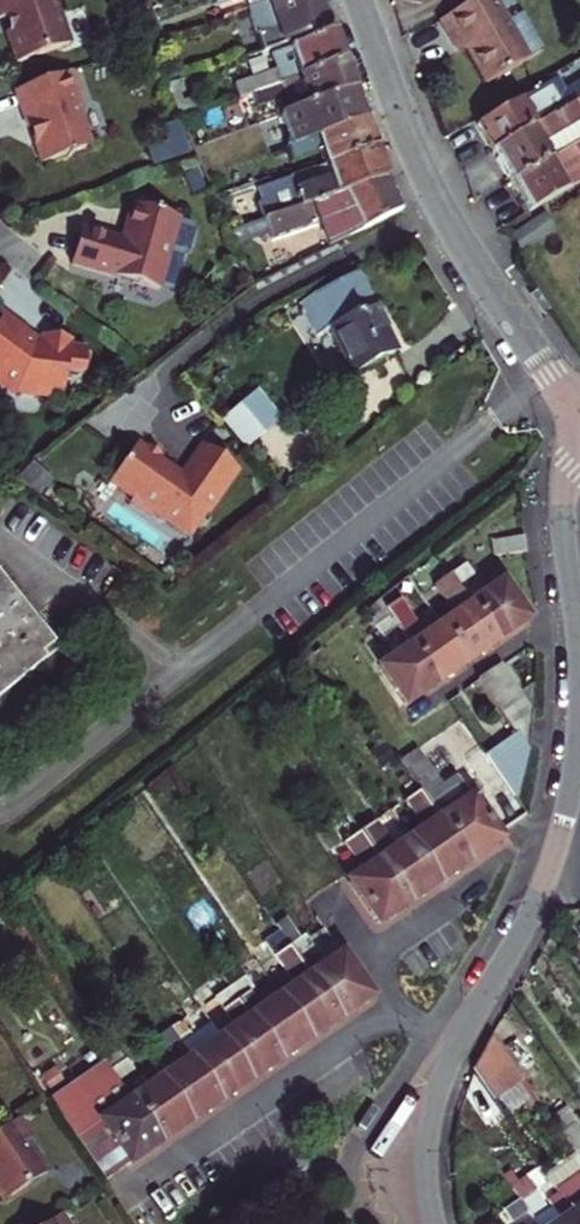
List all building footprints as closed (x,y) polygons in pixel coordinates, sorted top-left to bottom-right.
[(62,0),(0,0),(0,19),(4,17),(9,33),(6,33),(17,63),(70,43),(59,14),(67,11),(62,0)] [(278,0),(247,0),(250,10),(278,0)] [(262,53),(330,30),(320,0),(278,0),(250,10),(248,11),(262,53)] [(486,85),(527,60),(527,59),(505,23),(492,0),(476,0),(439,21),(450,41),(457,37),(486,85)] [(505,23),(527,59),(541,50),(520,14),(505,23)] [(252,95),(344,63),(333,34),(269,56),(275,71),(234,85),(239,99),(252,95)] [(252,95),(257,106),(286,97),(292,113),(354,92),(344,63),(252,95)] [(70,71),(15,91),(28,128),(33,126),(37,137),(35,141),(43,163),(85,149),(88,142),(77,110),(81,102),(70,71)] [(171,72),(163,75),(168,85),(175,83),(171,72)] [(566,109),(575,104),(579,101),(579,83),(562,94),(554,81),(477,126),(492,152),(566,109)] [(292,113),(282,117),(292,148),(365,123),(354,92),(292,113)] [(194,99),(176,105),(182,118),(199,113),(194,99)] [(575,104),(566,109),(579,133),(579,112),(575,104)] [(510,182),(579,142),(579,133),(566,109),(492,152),(510,182)] [(324,168),(374,151),(365,123),(292,148),(286,150),(291,164),(319,154),(324,168)] [(528,213),(579,183),(579,142),(510,182),(528,213)] [(258,205),(264,221),(384,180),(374,151),(324,168),(258,191),(262,203),(258,205)] [(348,238),(360,233),(401,212),(384,180),(264,221),(255,223),(261,245),(337,218),(348,238)] [(132,203),(122,240),(81,228),(71,265),(160,289),(179,217),(132,203)] [(512,236),(523,251),(552,231),(543,216),(512,236)] [(246,226),(231,231),(237,244),(251,239),(246,226)] [(352,373),(396,351),(357,273),(313,294),(300,304),(316,337),(329,329),(352,373)] [(44,344),(43,346),(40,346),(36,342),(35,338),(29,332),(30,332),(0,309),(0,382),(14,392),(43,396),(50,390),(64,392),(66,372),(84,374),(87,348),(64,345),(65,338),(56,336),(52,336),(48,338),(46,340),(44,344)] [(222,419),(246,449),(281,419),(257,390),(222,419)] [(200,511),(206,514),(237,471),(202,447),(179,480),(158,465),(163,458),(144,445),(140,452),(134,448),(111,480),(135,497),(130,503),(152,519),(157,513),(185,533),(200,511)] [(16,473),(32,493),(44,483),(28,463),(16,473)] [(493,557),(525,553),(523,537),(490,541),(493,557)] [(450,577),(457,587),(471,576),(465,566),(450,577)] [(465,663),(495,643),(470,607),(457,587),(450,577),(449,576),(433,587),(454,618),(440,627),(465,663)] [(57,651),(36,624),(0,580),(0,696),(57,651)] [(470,607),(495,643),(526,621),(501,585),(470,607)] [(436,684),(465,663),(440,627),(422,640),(408,620),(412,617),(400,600),(385,610),(390,618),(397,628),(411,648),(436,684)] [(378,601),(364,611),(376,628),(390,618),(385,610),(378,601)] [(376,628),(382,638),(397,628),(390,618),(376,628)] [(411,648),(380,669),(405,705),(436,684),(411,648)] [(498,711),(520,695),(499,665),(477,681),(498,711)] [(515,735),(528,753),(532,713),(520,695),(498,711),(515,735)] [(459,723),(442,737),(461,761),(479,747),(459,723)] [(528,753),(515,735),(485,755),(516,800),(528,753)] [(416,753),(400,764),(408,775),(424,764),(416,753)] [(397,760),(382,770),(404,800),(419,790),(408,775),(400,764),(399,762),(397,760)] [(408,775),(419,790),(468,862),(499,841),(456,778),(441,789),(424,764),(408,775)] [(429,827),(410,841),(439,882),(468,862),(419,790),(404,800),(422,827),(426,823),(429,827)] [(409,903),(439,882),(410,841),(390,854),(388,850),(392,847),(374,821),(359,831),(409,903)] [(349,883),(378,925),(409,903),(359,831),(343,843),(360,868),(365,866),(368,870),(349,883)] [(296,958),(311,947),(304,937),(300,940),(286,920),(276,927),(289,947),(296,958)] [(295,988),(280,998),(309,1039),(339,1019),(310,977),(296,958),(289,947),(279,933),(264,943),(295,988)] [(310,977),(339,1019),(370,998),(341,956),(310,977)] [(230,988),(279,1060),(309,1039),(280,998),(261,1011),(248,991),(251,988),(234,963),(219,974),(220,975),(230,988)] [(220,975),(205,985),(215,999),(230,988),(220,975)] [(221,1039),(249,1080),(279,1060),(230,988),(215,999),(235,1029),(221,1039)] [(170,1030),(177,1040),(193,1029),(186,1019),(170,1030)] [(155,1040),(162,1050),(177,1040),(170,1030),(155,1040)] [(523,1081),(492,1035),(473,1071),(494,1101),(523,1081)] [(191,1060),(220,1101),(249,1080),(221,1039),(191,1060)] [(111,1071),(118,1081),(132,1070),(126,1060),(111,1071)] [(220,1101),(191,1060),(161,1080),(190,1122),(220,1101)] [(111,1071),(105,1062),(50,1099),(76,1140),(101,1122),(129,1164),(160,1142),(132,1101),(118,1081),(111,1071)] [(190,1122),(161,1080),(132,1101),(160,1142),(190,1122)] [(366,1103),(353,1122),(362,1128),(375,1109),(366,1103)] [(565,1110),(550,1120),(579,1163),(579,1131),(565,1110)] [(4,1201),(47,1174),(26,1142),(31,1139),(19,1120),(0,1132),(0,1195),(4,1201)] [(101,1122),(76,1140),(103,1182),(129,1164),(101,1122)] [(578,1223),(579,1223),(579,1174),(555,1191),(557,1194),(578,1223)] [(509,1189),(519,1202),(535,1191),(526,1177),(509,1189)] [(557,1194),(547,1201),(552,1209),(533,1221),(534,1223),(578,1223),(557,1194)] [(519,1202),(504,1212),(511,1222),(526,1211),(519,1202)] [(293,1220),(296,1223),(309,1223),(322,1215),(315,1205),(293,1220)]
